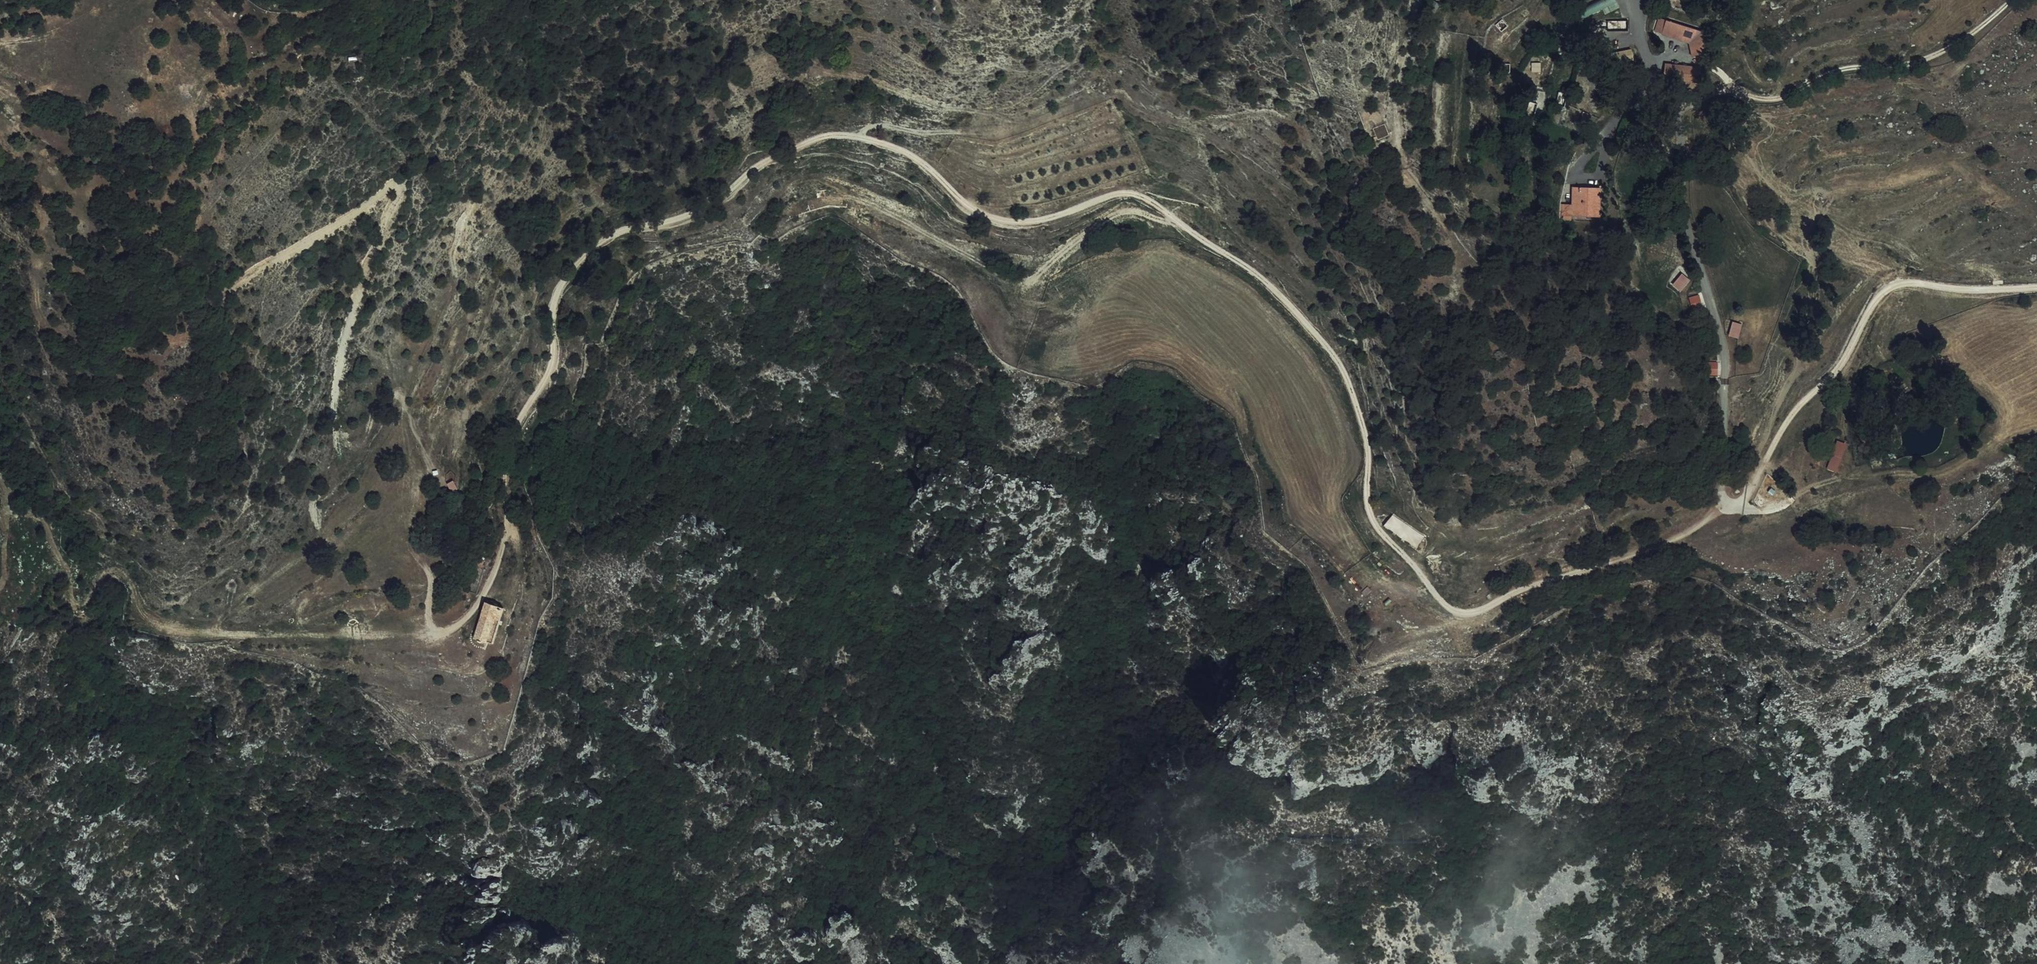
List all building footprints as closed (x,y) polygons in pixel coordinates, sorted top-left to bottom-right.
[(1430,9),(1436,12),(1443,0),(1435,0),(1430,9)] [(1701,30),(1659,17),(1654,30),(1689,42),(1693,56),(1706,53),(1701,30)] [(1503,19),(1496,25),(1502,32),(1508,26),(1503,19)] [(1628,21),(1608,21),(1608,31),(1628,31),(1628,21)] [(1633,48),(1613,52),(1615,62),(1635,58),(1633,48)] [(1540,62),(1532,63),(1532,71),(1541,70),(1540,62)] [(1666,65),(1664,76),(1700,80),(1702,66),(1672,63),(1671,66),(1666,65)] [(1510,64),(1502,64),(1501,72),(1510,72),(1510,64)] [(1530,101),(1525,119),(1533,122),(1538,104),(1530,101)] [(1571,221),(1571,216),(1600,217),(1601,188),(1573,188),(1572,205),(1561,204),(1561,215),(1563,216),(1563,221),(1571,221)] [(1684,270),(1671,286),(1678,293),(1691,277),(1684,270)] [(1699,295),(1689,298),(1694,315),(1704,311),(1699,295)] [(1733,321),(1729,334),(1738,336),(1741,324),(1733,321)] [(1716,362),(1701,362),(1705,376),(1716,376),(1716,362)] [(1838,441),(1827,466),(1836,469),(1847,446),(1838,441)] [(1420,550),(1427,538),(1397,517),(1388,529),(1420,550)] [(473,565),(470,574),(477,577),(481,569),(473,565)]
